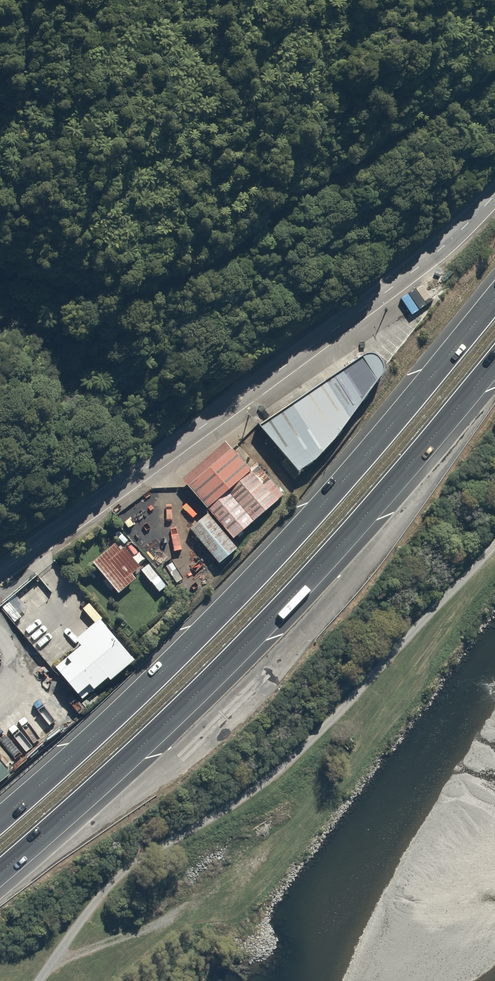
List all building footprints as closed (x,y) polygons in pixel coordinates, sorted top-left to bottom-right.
[(348,361),(244,429),(282,473),(302,456),(362,383),(367,371),(359,362),(348,361)] [(262,501),(212,446),(171,484),(220,538),(262,501)] [(124,552),(119,545),(96,565),(123,596),(141,581),(135,575),(144,568),(128,549),(124,552)] [(151,564),(143,571),(162,595),(171,588),(151,564)] [(90,627),(40,671),(71,705),(120,660),(90,627)]
